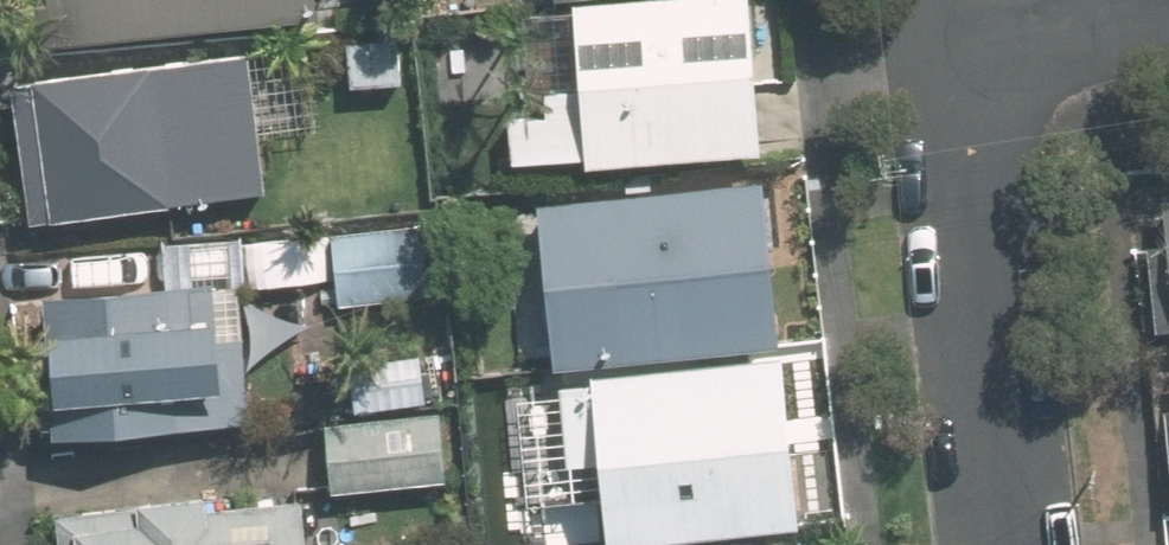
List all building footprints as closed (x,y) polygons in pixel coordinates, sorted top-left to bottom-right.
[(37,29),(271,4),(271,0),(34,0),(37,29)] [(742,0),(570,0),(571,11),(519,15),(526,96),(542,94),(543,112),(523,113),(525,134),(506,136),(508,160),(583,153),(584,162),(755,147),(742,0)] [(341,35),(346,80),(398,76),(395,29),(341,35)] [(242,47),(5,72),(21,206),(257,180),(242,47)] [(544,270),(459,279),(468,353),(606,338),(608,348),(774,330),(756,165),(536,189),(544,270)] [(1160,195),(1165,239),(1144,240),(1154,327),(1168,326),(1168,194),(1160,195)] [(414,224),(328,233),(333,299),(421,292),(414,224)] [(243,417),(235,294),(245,292),(239,233),(157,242),(162,284),(39,290),(42,334),(27,336),(30,394),(38,394),(41,422),(46,422),(46,429),(243,417)] [(412,350),(418,399),(447,396),(443,347),(412,350)] [(792,515),(774,348),(587,367),(589,378),(555,382),(563,458),(596,455),(606,536),(792,515)] [(433,406),(320,420),(329,487),(440,473),(433,406)] [(300,493),(206,502),(205,486),(140,492),(139,501),(59,508),(62,544),(306,544),(300,493)] [(790,530),(658,544),(792,544),(790,530)]
